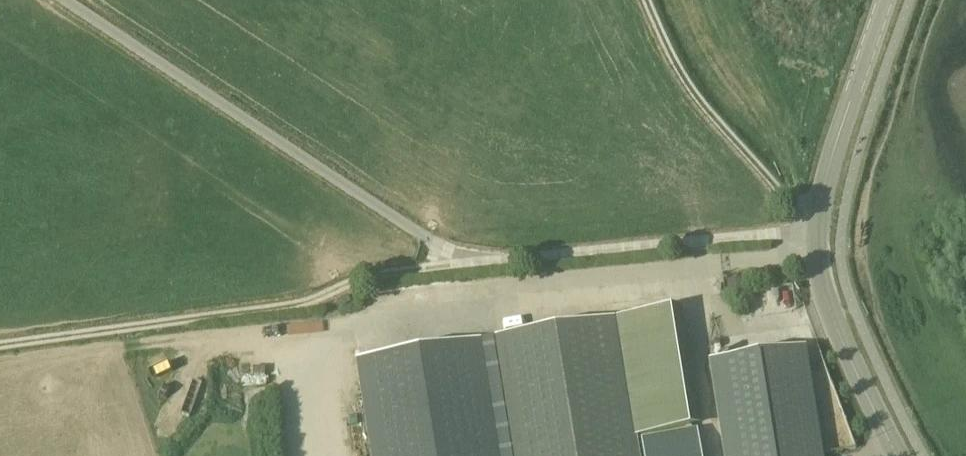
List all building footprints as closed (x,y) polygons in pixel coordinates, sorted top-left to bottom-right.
[(729,294),(745,293),(744,281),(728,282),(729,294)] [(638,436),(701,425),(682,307),(617,318),(492,338),(511,455),(641,455),(638,436)] [(478,340),(359,359),(375,455),(497,455),(478,340)] [(805,348),(712,363),(727,455),(822,455),(805,348)]
